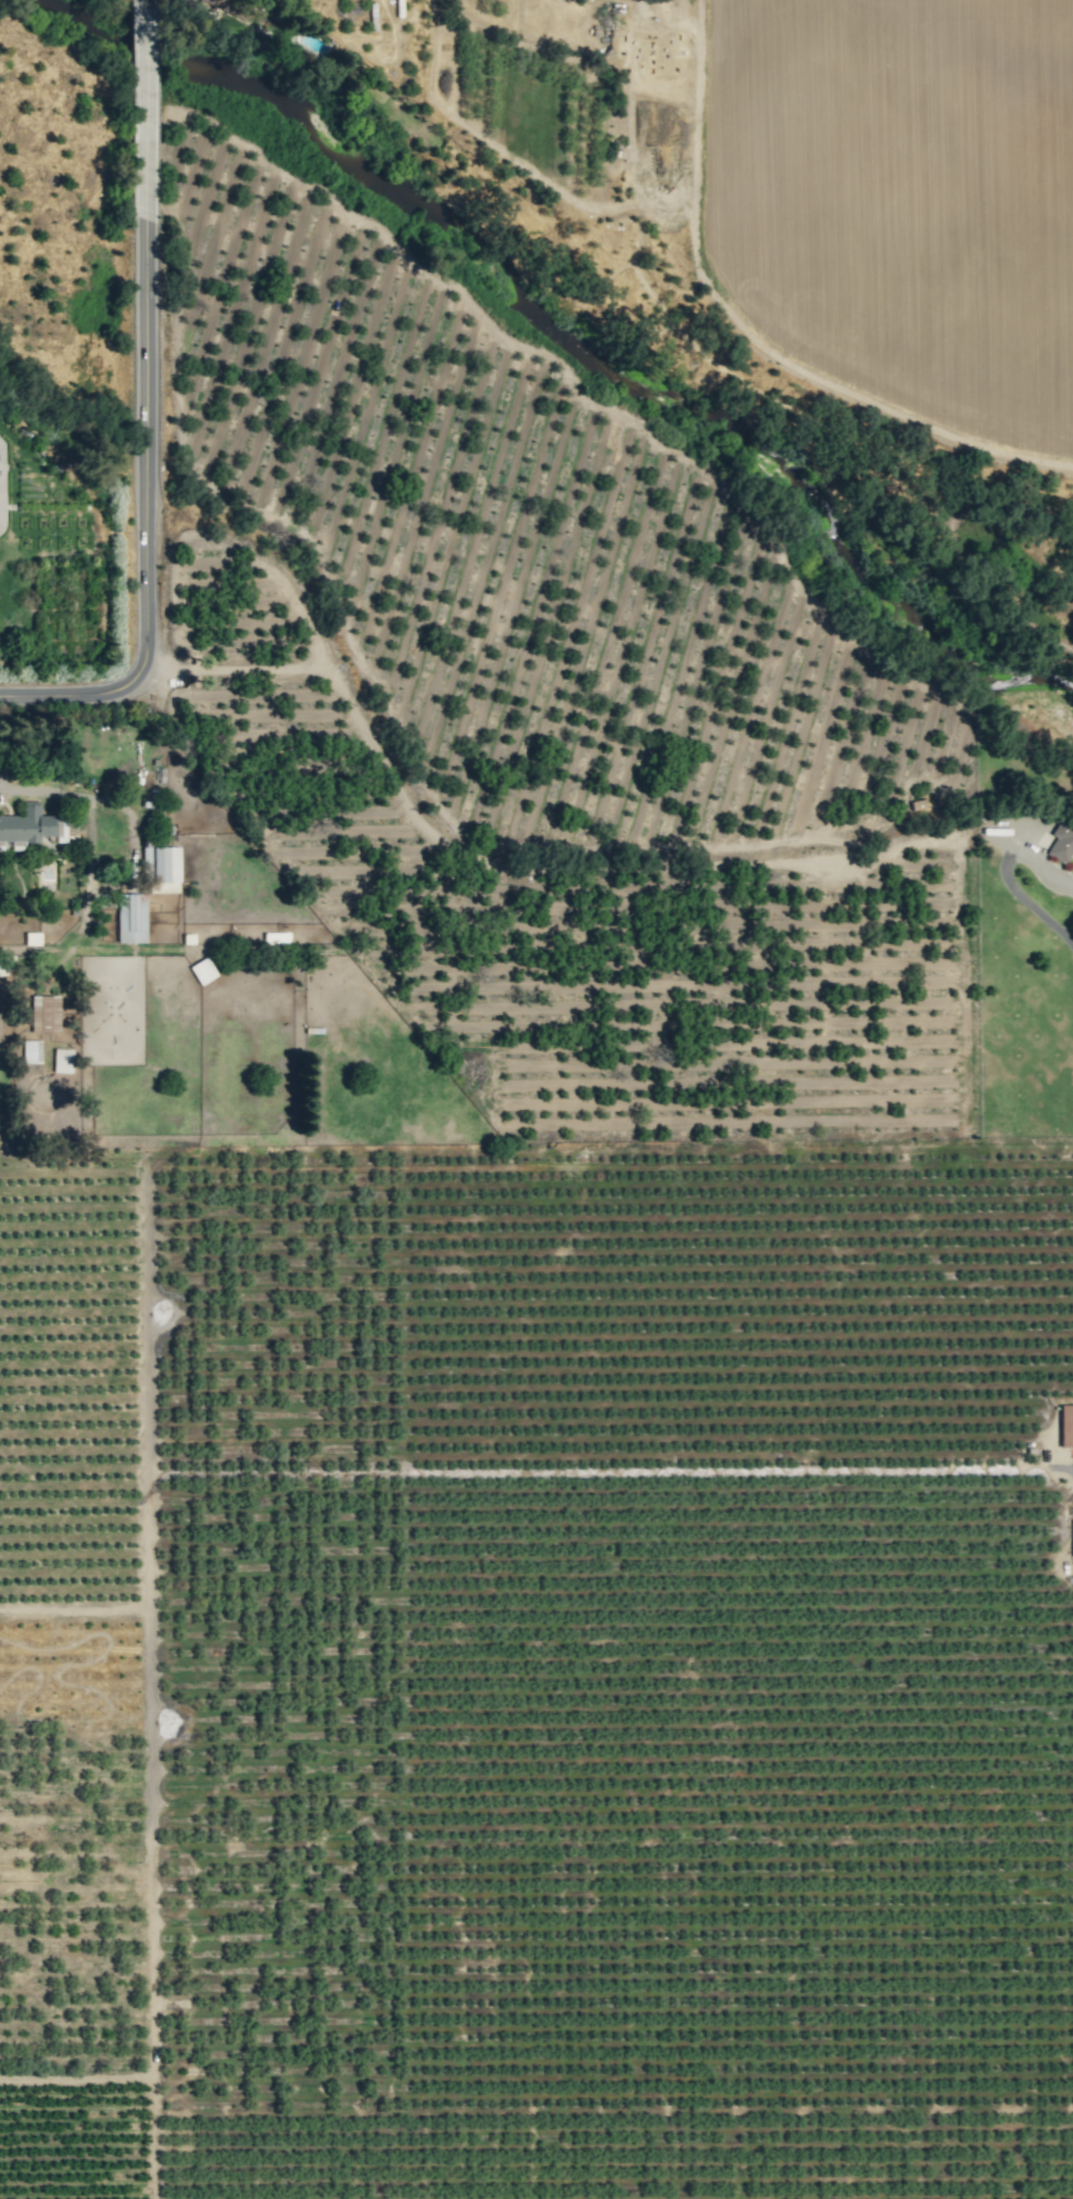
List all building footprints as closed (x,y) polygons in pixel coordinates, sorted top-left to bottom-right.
[(1058,819),(1050,835),(1055,837),(1046,853),(1065,863),(1070,854),(1072,855),(1072,826),(1058,819)] [(180,847),(143,846),(142,882),(155,882),(155,892),(179,892),(180,847)] [(117,942),(146,942),(146,893),(118,893),(117,942)] [(12,974),(12,956),(0,956),(0,974),(12,974)] [(189,966),(200,985),(217,975),(206,957),(189,966)] [(60,996),(31,995),(31,1005),(44,1006),(44,1031),(59,1031),(60,996)] [(40,1063),(41,1040),(23,1040),(23,1062),(40,1063)] [(72,1073),(72,1049),(55,1048),(54,1072),(72,1073)] [(1059,1405),(1060,1447),(1072,1446),(1072,1404),(1059,1405)]
